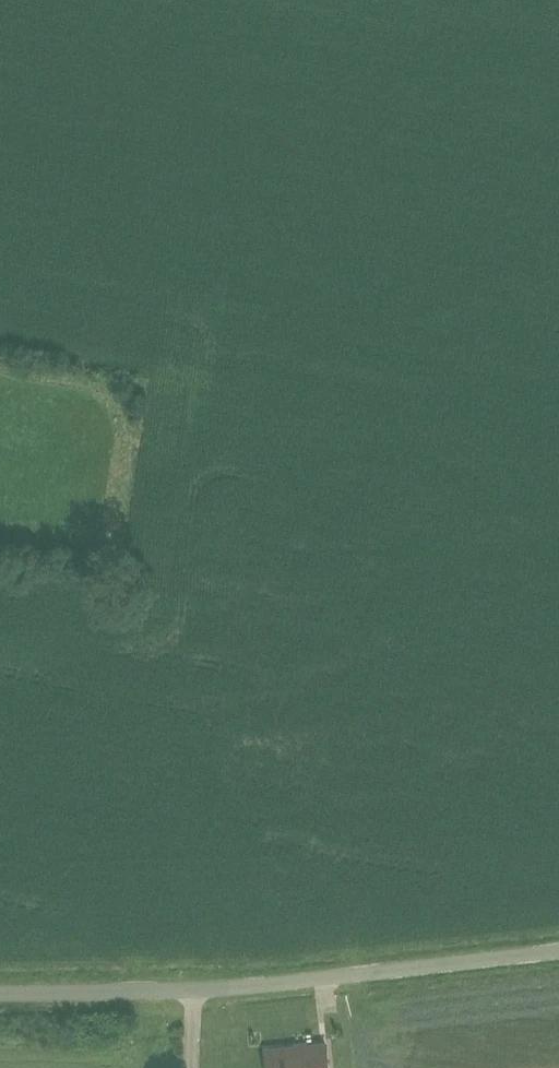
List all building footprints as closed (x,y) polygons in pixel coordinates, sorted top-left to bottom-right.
[(269,1067),(329,1067),(326,1043),(267,1049),(269,1067)]
